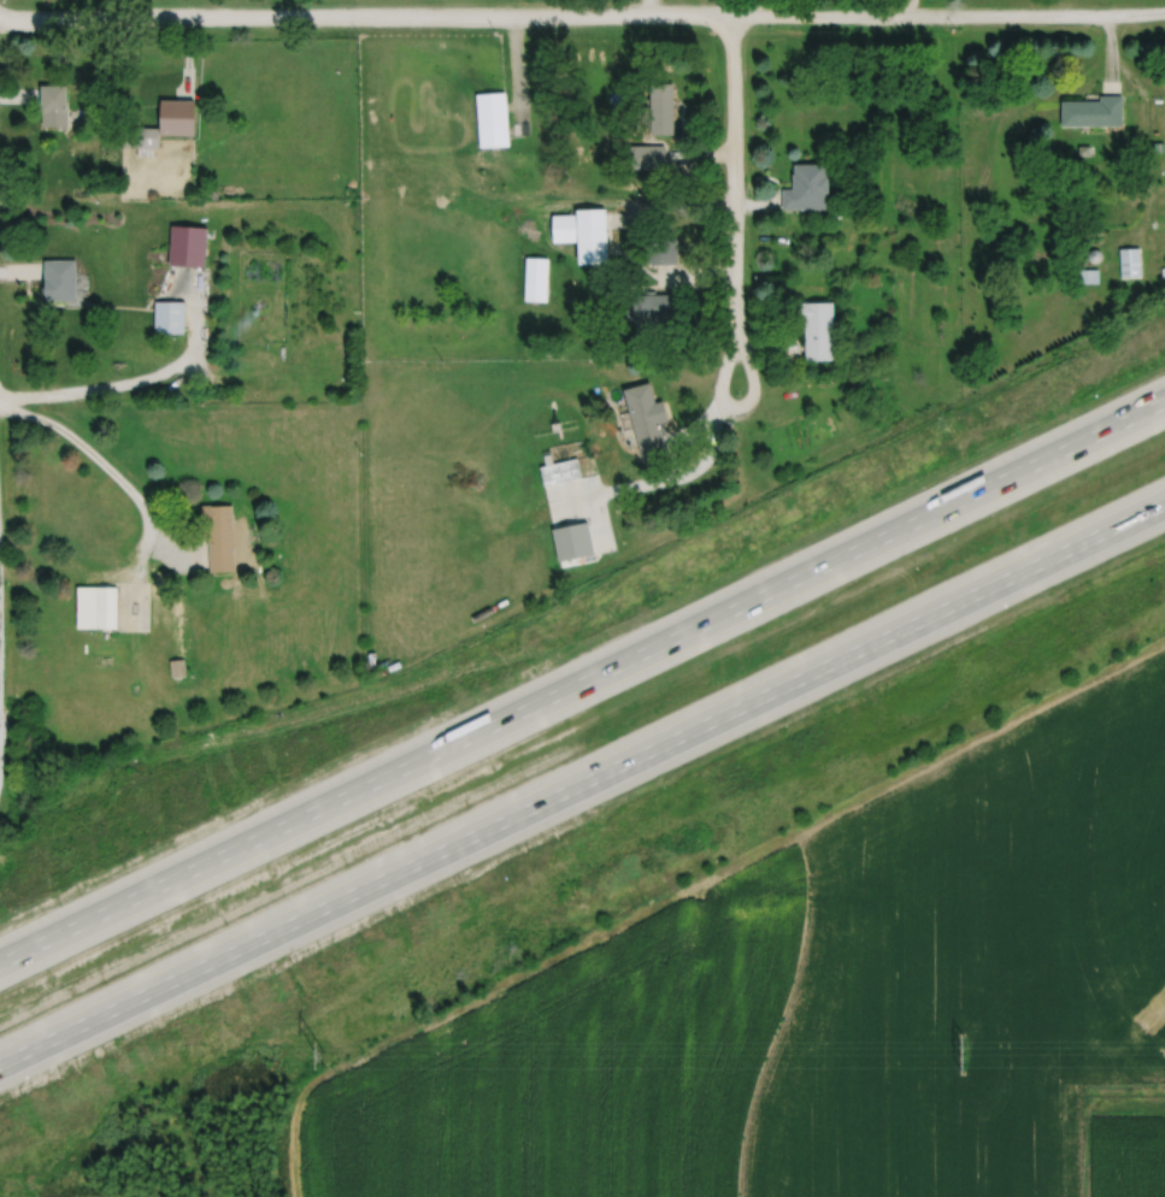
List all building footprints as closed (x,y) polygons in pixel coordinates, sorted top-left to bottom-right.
[(670,84),(647,84),(647,135),(670,135),(670,84)] [(67,85),(42,85),(42,127),(67,127),(67,85)] [(1059,127),(1120,127),(1120,98),(1059,98),(1059,127)] [(125,147),(160,147),(160,127),(125,127),(125,147)] [(663,170),(663,147),(626,147),(626,170),(663,170)] [(825,209),(825,164),(790,164),(790,190),(780,190),(780,209),(825,209)] [(605,265),(604,211),(550,212),(550,243),(575,242),(575,265),(605,265)] [(171,265),(206,266),(207,226),(172,225),(171,265)] [(675,240),(646,240),(646,264),(675,264),(675,240)] [(1140,249),(1116,249),(1116,286),(1125,286),(1125,279),(1140,279),(1140,249)] [(523,259),(523,302),(546,302),(546,259),(523,259)] [(77,260),(45,260),(45,301),(77,301),(77,260)] [(631,333),(662,333),(661,321),(676,321),(676,295),(631,295),(631,333)] [(156,332),(185,332),(185,301),(156,301),(156,332)] [(802,322),(802,360),(831,360),(831,302),(795,302),(795,322),(802,322)] [(650,382),(623,388),(639,464),(666,459),(650,382)] [(540,485),(579,478),(575,459),(537,466),(540,485)] [(235,572),(233,504),(206,505),(208,573),(235,572)] [(78,629),(117,629),(117,588),(78,588),(78,629)]
